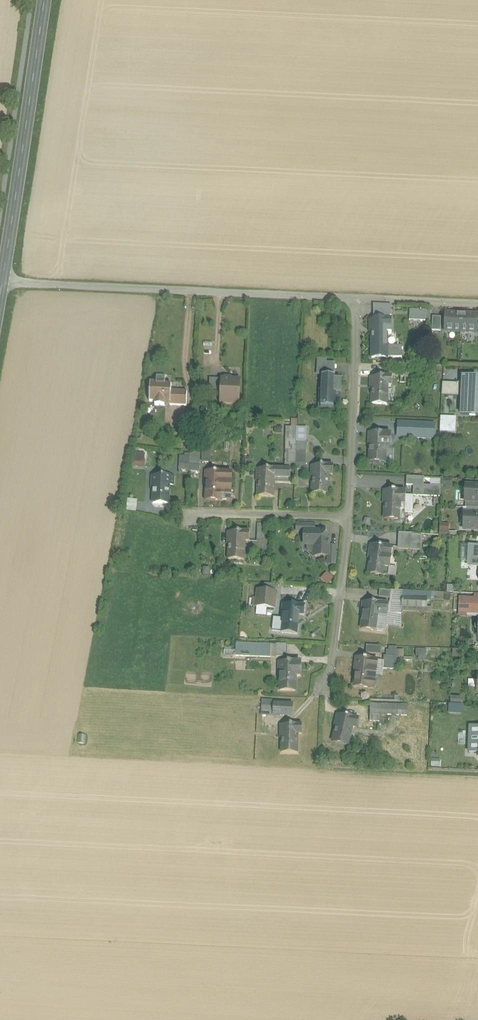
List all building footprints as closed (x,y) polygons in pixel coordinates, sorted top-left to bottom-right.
[(391,306),(374,305),(374,316),(391,316),(391,306)] [(426,310),(410,310),(409,321),(426,321),(426,310)] [(445,331),(461,332),(462,314),(445,313),(445,331)] [(477,315),(462,314),(461,332),(477,333),(477,315)] [(441,317),(433,317),(432,331),(441,331),(441,317)] [(391,318),(378,318),(378,319),(369,319),(369,328),(371,328),(372,358),(387,358),(387,357),(387,346),(388,346),(388,339),(387,339),(387,332),(392,332),(391,318)] [(402,346),(387,346),(387,357),(402,357),(402,346)] [(327,358),(317,358),(317,375),(321,375),(322,375),(335,375),(335,363),(326,363),(327,358)] [(335,376),(322,375),(321,407),(333,407),(333,403),(335,403),(335,404),(340,404),(341,379),(336,379),(336,380),(334,380),(335,376)] [(165,377),(157,376),(156,382),(150,382),(149,402),(155,402),(155,405),(165,406),(165,405),(171,405),(171,391),(172,385),(165,385),(165,377)] [(380,377),(371,377),(371,385),(373,385),(372,404),(387,404),(387,389),(392,390),(392,376),(380,376),(380,377)] [(463,377),(461,415),(476,415),(476,404),(477,404),(477,382),(477,378),(463,377)] [(222,379),(210,379),(209,393),(221,393),(222,379)] [(240,380),(222,379),(221,393),(221,403),(239,404),(240,380)] [(459,384),(443,383),(442,396),(458,396),(459,384)] [(187,392),(171,391),(171,405),(187,406),(187,392)] [(209,397),(205,398),(203,401),(204,405),(207,407),(211,406),(213,403),(212,399),(209,397)] [(456,422),(441,421),(440,432),(455,433),(456,422)] [(434,424),(410,423),(399,423),(399,428),(398,436),(434,438),(434,424)] [(291,469),(295,469),(297,427),(286,427),(285,468),(291,469)] [(307,427),(297,427),(295,469),(305,469),(307,427)] [(391,434),(378,433),(378,434),(369,433),(368,442),(370,442),(369,461),(385,462),(385,447),(390,447),(391,434)] [(211,447),(203,447),(202,462),(210,462),(211,447)] [(143,453),(133,454),(133,460),(129,460),(129,469),(143,469),(143,453)] [(190,462),(179,462),(179,469),(189,470),(190,462)] [(200,463),(190,462),(189,470),(199,470),(200,463)] [(321,465),(311,465),(311,474),(313,474),(312,493),(328,494),(328,475),(333,475),(333,465),(321,465)] [(267,469),(257,469),(257,477),(259,477),(258,496),(273,497),(274,482),(274,478),(279,478),(279,468),(267,468),(267,469)] [(285,468),(279,468),(279,478),(274,478),(274,482),(290,483),(291,469),(285,468)] [(232,472),(215,471),(215,472),(205,472),(205,480),(207,481),(206,499),(221,500),(222,481),(232,482),(232,472)] [(174,475),(162,475),(162,476),(152,476),(152,484),(154,484),(153,503),(168,503),(169,484),(173,484),(174,475)] [(423,478),(406,477),(406,485),(413,485),(423,485),(423,478)] [(232,482),(222,481),(221,500),(231,500),(232,482)] [(434,486),(413,485),(413,495),(434,496),(434,486)] [(469,485),(469,493),(466,493),(466,501),(477,502),(477,486),(469,485)] [(406,491),(392,490),(392,491),(384,491),(383,499),(385,500),(384,518),(404,519),(405,512),(405,495),(406,491)] [(413,495),(405,495),(405,512),(413,512),(413,495)] [(136,501),(125,500),(125,513),(136,513),(136,501)] [(465,511),(462,511),(462,530),(477,531),(477,512),(465,511)] [(268,524),(257,523),(257,542),(256,551),(256,559),(262,559),(262,554),(267,554),(268,524)] [(250,532),(237,531),(237,532),(228,532),(227,540),(229,540),(228,559),(244,560),(245,541),(249,541),(250,532)] [(315,531),(305,531),(304,532),(304,545),(307,545),(307,547),(308,549),(308,550),(310,552),(311,552),(313,553),(315,553),(315,556),(328,556),(329,556),(329,546),(329,537),(323,531),(315,531)] [(412,533),(399,533),(398,549),(421,550),(422,535),(412,535),(412,533)] [(392,547),(380,545),(380,546),(370,545),(369,554),(371,554),(368,573),(388,576),(392,547)] [(469,545),(468,567),(477,567),(477,545),(469,545)] [(321,577),(327,583),(333,577),(327,571),(321,577)] [(264,590),(258,589),(257,598),(256,606),(256,607),(274,609),(275,591),(264,590)] [(391,591),(380,589),(379,596),(390,598),(391,591)] [(474,594),(475,599),(460,599),(460,611),(477,612),(477,594),(474,594)] [(420,599),(402,598),(402,606),(427,607),(427,599),(420,599)] [(372,602),(372,603),(363,601),(362,610),(364,610),(361,629),(385,632),(389,604),(372,602)] [(292,605),(283,604),(282,613),(284,613),(281,632),(297,633),(299,615),(304,615),(305,605),(292,604),(292,605)] [(287,644),(277,643),(276,656),(287,657),(287,644)] [(271,645),(248,644),(248,650),(236,650),(236,656),(271,657),(271,645)] [(381,646),(366,645),(366,653),(381,654),(381,646)] [(427,656),(428,648),(388,645),(388,650),(397,651),(397,654),(427,656)] [(388,650),(387,650),(386,656),(384,656),(384,659),(383,668),(396,669),(397,654),(397,651),(388,650)] [(377,660),(364,658),(364,659),(355,658),(354,667),(356,667),(354,686),(374,688),(377,660)] [(301,662),(288,661),(287,662),(278,662),(278,671),(280,671),(280,690),(296,690),(296,676),(300,676),(301,662)] [(461,696),(450,695),(450,703),(461,703),(461,696)] [(293,704),(274,704),(274,706),(273,714),(292,715),(293,704)] [(380,704),(370,704),(370,721),(380,721),(380,714),(380,704)] [(407,705),(380,704),(380,714),(407,716),(407,705)] [(449,713),(463,713),(464,704),(449,704),(449,713)] [(272,706),(262,706),(261,716),(273,716),(273,714),(274,706),(272,706)] [(346,716),(337,714),(335,723),(337,723),(333,742),(348,745),(352,727),(356,728),(359,718),(347,715),(346,716)] [(302,724),(290,724),(290,725),(280,725),(280,734),(282,734),(282,753),(297,753),(298,734),(302,734),(302,724)] [(470,726),(469,752),(477,753),(477,726),(470,726)]
